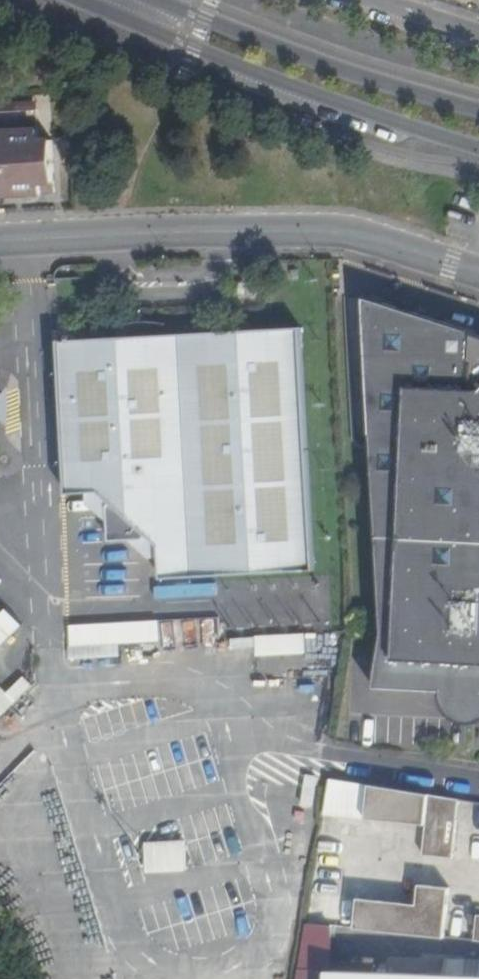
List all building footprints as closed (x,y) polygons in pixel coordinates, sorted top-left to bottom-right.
[(41,113),(41,105),(0,107),(0,116),(41,113)] [(41,113),(0,116),(0,201),(59,198),(56,144),(42,145),(41,113)] [(369,326),(385,306),(368,301),(369,326)] [(476,342),(478,336),(385,306),(369,326),(384,634),(375,693),(442,696),(460,697),(461,668),(478,668),(478,343),(476,342)] [(162,582),(316,575),(304,331),(301,332),(60,343),(68,496),(101,495),(113,505),(109,509),(110,544),(145,542),(149,538),(160,549),(162,582)] [(10,429),(11,390),(0,403),(0,421),(10,429)] [(158,598),(216,597),(216,585),(157,586),(158,598)] [(258,656),(308,654),(307,633),(257,635),(258,656)] [(120,647),(70,649),(71,661),(120,659),(120,647)] [(461,668),(460,697),(442,696),(443,705),(447,714),(454,721),(460,724),(468,727),(476,727),(478,727),(478,668),(461,668)] [(17,708),(0,691),(0,724),(17,708)] [(454,864),(460,806),(461,805),(370,790),(366,824),(426,830),(423,861),(454,864)] [(145,842),(146,873),(187,872),(186,841),(145,842)] [(446,944),(450,893),(420,890),(418,910),(416,910),(414,941),(446,944)] [(358,904),(355,935),(414,941),(416,910),(358,904)] [(475,947),(478,948),(478,921),(470,920),(469,930),(477,931),(475,947)]
